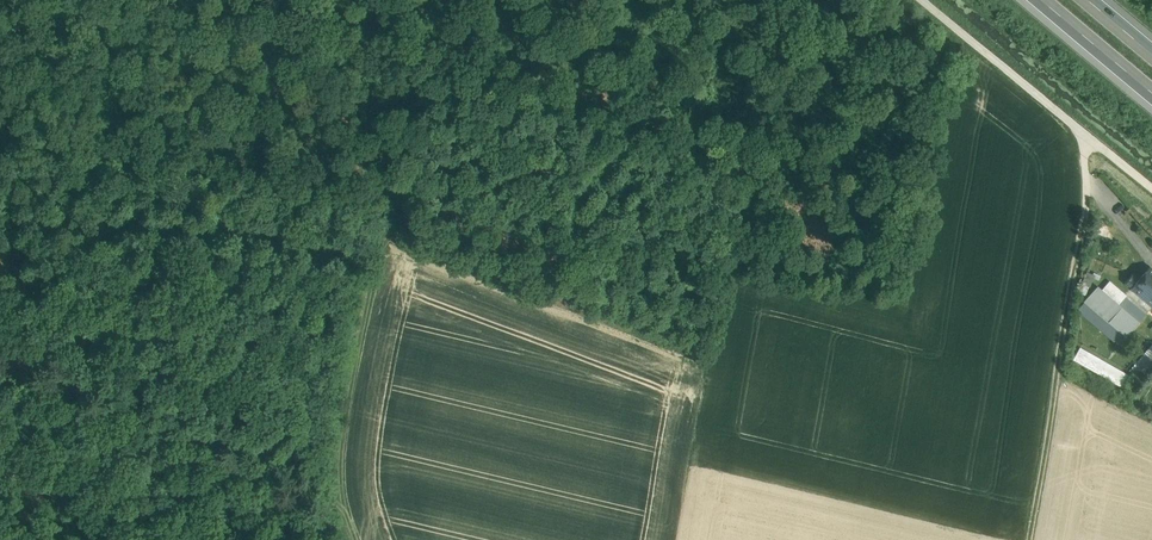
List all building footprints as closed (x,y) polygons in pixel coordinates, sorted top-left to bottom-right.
[(1150,266),(1139,279),(1131,288),(1151,306),(1151,268),(1150,266)] [(1134,273),(1125,283),(1131,288),(1139,279),(1134,273)] [(1079,276),(1077,288),(1087,291),(1090,279),(1079,276)] [(1123,307),(1098,286),(1084,301),(1109,322),(1123,307)] [(1109,322),(1084,301),(1072,313),(1118,349),(1140,321),(1123,307),(1109,322)] [(1133,376),(1143,386),(1151,376),(1151,353),(1133,376)] [(1079,356),(1073,367),(1124,394),(1130,383),(1079,356)]
